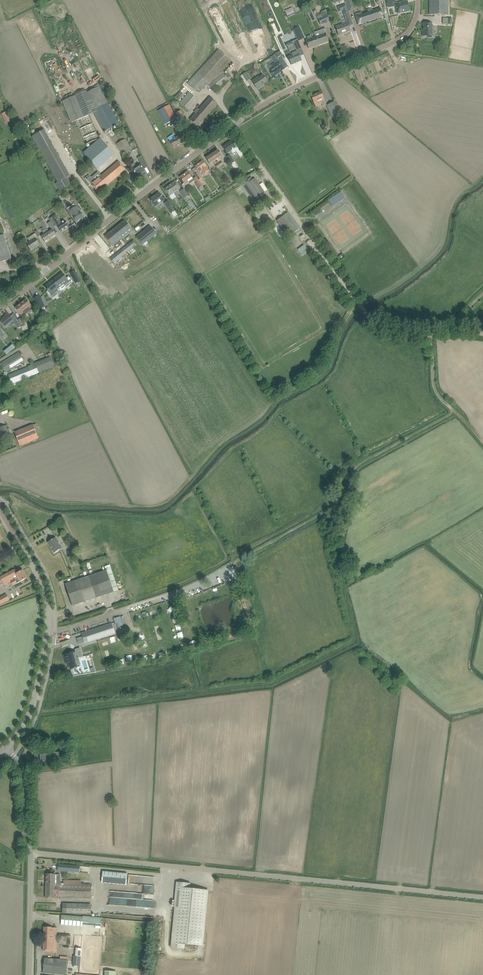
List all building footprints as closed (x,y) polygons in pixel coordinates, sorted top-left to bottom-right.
[(278,23),(287,19),(278,0),(277,0),(269,4),(278,23)] [(349,11),(355,9),(352,0),(345,0),(349,11)] [(430,15),(435,15),(448,15),(448,0),(430,0),(430,15)] [(409,11),(407,2),(404,3),(404,2),(396,3),(395,4),(396,6),(398,13),(409,11)] [(339,12),(342,11),(346,22),(351,20),(345,4),(337,6),(339,12)] [(294,13),(292,8),(285,11),(287,16),(294,13)] [(380,8),(368,12),(371,21),(383,17),(380,8)] [(321,15),(317,16),(321,25),(330,20),(325,10),(321,12),(321,13),(320,14),(321,15)] [(368,12),(355,16),(358,25),(371,21),(368,12)] [(335,27),(337,30),(338,35),(350,31),(347,23),(335,27)] [(432,23),(423,23),(423,37),(427,37),(427,38),(432,38),(432,37),(434,37),(434,26),(432,26),(432,23)] [(319,35),(316,37),(319,45),(329,41),(326,34),(327,34),(325,28),(318,31),(319,35)] [(301,30),(295,33),(299,41),(305,38),(301,30)] [(291,53),(287,54),(291,64),(301,60),(295,46),(300,44),(296,37),(287,40),(291,50),(292,49),(295,55),(292,56),(291,53)] [(306,40),(307,44),(309,49),(319,45),(316,37),(306,40)] [(228,72),(225,75),(224,73),(233,63),(219,49),(188,82),(199,92),(208,83),(214,91),(229,80),(228,79),(231,76),(228,72)] [(278,57),(277,58),(279,60),(282,65),(285,69),(288,67),(282,55),(278,57)] [(69,61),(72,67),(78,65),(75,59),(69,61)] [(270,71),(272,74),(275,78),(283,73),(282,71),(285,69),(282,65),(279,60),(272,65),(274,68),(270,71)] [(246,72),(242,74),(247,81),(250,78),(246,72)] [(253,83),(254,85),(257,89),(268,82),(263,75),(259,78),(259,79),(253,83)] [(87,93),(84,94),(94,112),(104,132),(119,124),(99,86),(87,93)] [(311,96),(313,101),(314,103),(320,100),(323,106),(326,104),(321,92),(311,96)] [(189,93),(180,103),(189,111),(199,101),(189,93)] [(78,94),(62,101),(64,105),(71,122),(73,127),(77,125),(86,144),(100,138),(89,114),(87,115),(78,94)] [(190,120),(194,123),(197,127),(217,104),(210,97),(190,120)] [(334,102),(327,106),(332,117),(339,114),(334,102)] [(169,105),(158,111),(165,124),(176,119),(169,105)] [(181,110),(176,113),(183,125),(188,122),(181,110)] [(2,113),(6,123),(13,121),(9,111),(2,113)] [(169,142),(171,143),(174,148),(177,145),(177,146),(183,142),(179,136),(176,138),(175,137),(169,142)] [(124,139),(117,144),(124,156),(132,151),(124,139)] [(228,144),(223,148),(226,152),(227,153),(231,151),(233,152),(236,150),(238,153),(241,152),(235,142),(233,144),(231,141),(228,144)] [(104,143),(87,157),(100,173),(106,168),(103,164),(114,155),(104,143)] [(218,150),(212,154),(216,160),(222,156),(218,150)] [(206,158),(209,163),(210,164),(216,160),(212,154),(206,158)] [(195,167),(198,171),(199,172),(203,169),(206,173),(209,171),(206,167),(202,161),(195,167)] [(87,179),(94,188),(98,192),(125,169),(119,162),(101,177),(99,175),(93,179),(89,175),(86,177),(88,179),(87,179)] [(131,165),(132,167),(133,169),(132,169),(137,176),(140,173),(144,170),(140,164),(137,166),(134,163),(131,165)] [(222,168),(218,163),(215,165),(219,170),(218,171),(220,173),(223,171),(222,168)] [(194,179),(192,176),(191,177),(188,172),(180,178),(184,183),(186,185),(189,182),(190,184),(195,181),(196,183),(199,188),(201,192),(205,190),(196,177),(194,179)] [(198,172),(195,174),(200,181),(201,184),(203,186),(205,185),(201,179),(202,178),(199,174),(198,172)] [(67,177),(55,183),(60,191),(71,185),(67,177)] [(243,185),(255,203),(266,195),(264,192),(255,178),(253,180),(251,177),(248,180),(249,182),(249,183),(248,181),(243,185)] [(165,189),(168,193),(170,196),(172,200),(176,197),(173,193),(180,189),(175,182),(165,189)] [(69,199),(70,198),(75,206),(78,203),(73,196),(71,192),(66,196),(69,199)] [(328,200),(333,207),(345,198),(341,192),(328,200)] [(150,200),(153,204),(155,206),(164,200),(159,193),(150,200)] [(169,201),(165,203),(171,213),(175,211),(169,201)] [(73,215),(74,218),(77,222),(84,218),(79,211),(79,212),(76,207),(72,210),(75,214),(73,215)] [(283,216),(277,221),(285,232),(291,228),(294,232),(300,228),(288,212),(283,216)] [(52,217),(49,219),(50,221),(54,227),(57,226),(58,228),(61,232),(69,227),(66,223),(65,220),(61,223),(58,218),(55,214),(51,217),(52,217)] [(43,227),(43,228),(45,230),(47,233),(50,239),(56,235),(53,231),(52,230),(49,232),(47,228),(46,227),(47,227),(45,222),(44,220),(40,222),(43,227)] [(113,247),(117,243),(133,231),(124,220),(105,236),(113,247)] [(41,237),(42,238),(45,242),(50,239),(47,233),(45,230),(43,228),(43,227),(40,228),(44,235),(41,237)] [(150,227),(137,238),(142,244),(155,234),(150,227)] [(11,259),(4,234),(0,235),(0,262),(11,259)] [(27,244),(28,247),(31,251),(34,249),(34,248),(39,244),(33,235),(28,238),(30,242),(27,244)] [(130,243),(110,259),(113,263),(114,264),(122,258),(121,256),(123,254),(133,247),(130,243)] [(298,250),(303,256),(309,251),(304,245),(298,250)] [(105,279),(95,267),(91,271),(100,282),(105,279)] [(61,273),(53,280),(59,288),(64,284),(65,286),(69,283),(70,284),(72,282),(68,277),(66,279),(61,273)] [(76,273),(72,275),(76,283),(80,281),(76,273)] [(53,280),(45,287),(48,291),(47,292),(49,295),(55,291),(57,293),(61,290),(59,288),(53,280)] [(81,288),(69,297),(73,302),(85,294),(81,288)] [(40,297),(35,300),(39,309),(45,306),(40,297)] [(26,299),(21,304),(25,309),(28,313),(31,310),(30,308),(32,306),(29,303),(26,299)] [(21,304),(15,308),(18,312),(21,315),(23,313),(25,315),(28,313),(25,309),(21,304)] [(5,317),(0,321),(4,325),(5,327),(8,325),(13,321),(13,320),(11,318),(8,314),(4,317),(5,317)] [(5,350),(7,353),(16,348),(15,345),(5,350)] [(19,352),(0,364),(6,373),(24,361),(19,352)] [(35,364),(8,375),(12,384),(13,386),(16,384),(15,382),(29,376),(54,366),(52,361),(51,357),(35,364)] [(36,424),(32,426),(14,433),(19,446),(37,438),(35,433),(40,431),(36,424)] [(1,439),(1,437),(8,435),(6,425),(0,427),(0,428),(1,432),(0,433),(0,439),(1,439)] [(56,537),(52,540),(48,542),(54,553),(62,548),(56,537)] [(111,568),(70,582),(65,584),(72,606),(119,590),(111,568)] [(14,570),(0,578),(4,585),(11,581),(13,585),(27,578),(23,570),(17,573),(17,572),(15,573),(14,570)] [(7,594),(0,598),(0,600),(2,604),(10,600),(7,594)] [(81,633),(83,638),(85,643),(115,633),(112,623),(81,633)] [(79,665),(80,665),(78,657),(79,657),(77,651),(64,655),(66,655),(70,669),(79,666),(79,665)] [(63,752),(53,752),(53,760),(63,760),(63,752)] [(17,812),(0,801),(0,816),(10,822),(17,812)] [(8,870),(14,858),(0,851),(0,866),(8,870)] [(58,864),(58,870),(80,872),(80,866),(58,864)] [(103,871),(102,882),(126,885),(127,874),(103,871)] [(46,874),(45,898),(61,898),(91,898),(91,884),(81,884),(81,880),(63,880),(63,883),(55,883),(55,874),(46,874)] [(128,892),(153,894),(154,886),(144,885),(144,875),(129,874),(128,892)] [(174,908),(171,947),(185,949),(185,944),(204,946),(209,890),(190,888),(191,883),(176,882),(174,908)] [(158,900),(124,898),(124,891),(110,890),(109,896),(108,896),(107,905),(157,908),(158,900)] [(63,903),(63,913),(91,913),(91,904),(63,903)] [(62,915),(61,925),(82,927),(83,916),(62,915)] [(57,935),(57,928),(52,928),(52,927),(44,927),(44,935),(54,935),(57,935)] [(56,953),(57,935),(54,935),(44,935),(43,951),(53,951),(53,953),(56,953)] [(43,972),(66,974),(68,957),(60,956),(60,959),(44,958),(43,972)] [(80,966),(81,956),(75,956),(73,956),(72,965),(80,966)]
